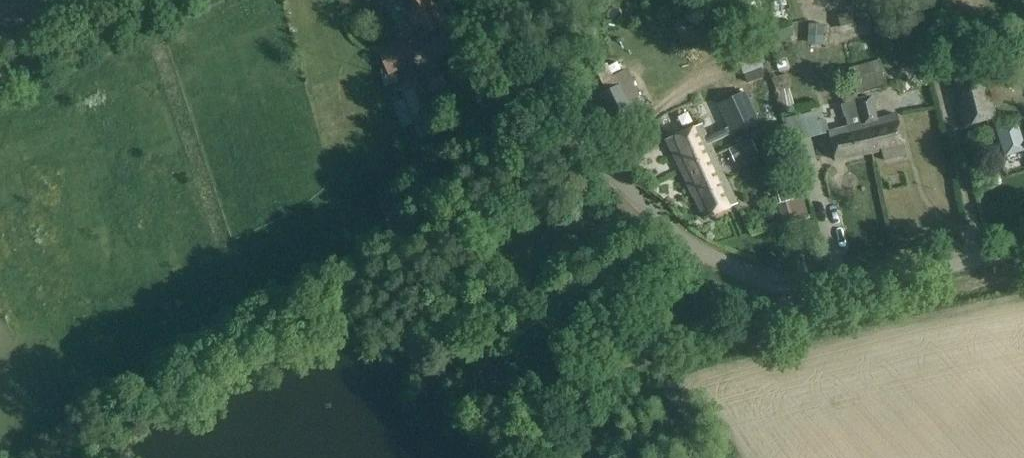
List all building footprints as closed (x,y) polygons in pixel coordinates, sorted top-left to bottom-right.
[(432,0),(401,0),(421,37),(445,25),(432,0)] [(855,28),(851,13),(836,17),(840,32),(855,28)] [(809,24),(808,34),(825,34),(825,24),(809,24)] [(771,32),(760,36),(765,49),(775,45),(771,32)] [(415,65),(404,40),(378,51),(389,76),(415,65)] [(881,61),(850,69),(852,81),(850,81),(853,95),(871,91),(887,87),(881,61)] [(617,87),(606,93),(620,121),(645,109),(628,71),(613,78),(614,81),(617,87)] [(796,108),(784,71),(771,75),(782,112),(796,108)] [(442,117),(427,78),(399,88),(414,127),(442,117)] [(848,127),(830,132),(837,160),(868,153),(861,126),(855,102),(853,95),(850,81),(840,84),(845,104),(841,105),(844,117),(846,117),(848,127)] [(730,127),(709,136),(712,143),(733,133),(733,134),(759,122),(745,92),(720,104),(730,127)] [(991,95),(959,104),(965,128),(971,127),(998,119),(991,95)] [(873,97),(855,102),(861,126),(868,153),(883,150),(885,159),(908,154),(899,115),(878,120),(873,97)] [(818,122),(815,111),(785,119),(791,143),(830,133),(827,120),(818,122)] [(670,138),(683,170),(717,154),(712,143),(709,136),(703,124),(670,138)] [(745,158),(745,159),(758,154),(752,139),(739,145),(745,158)] [(738,204),(717,154),(683,170),(704,219),(738,204)] [(797,183),(776,190),(781,203),(801,197),(797,183)]
